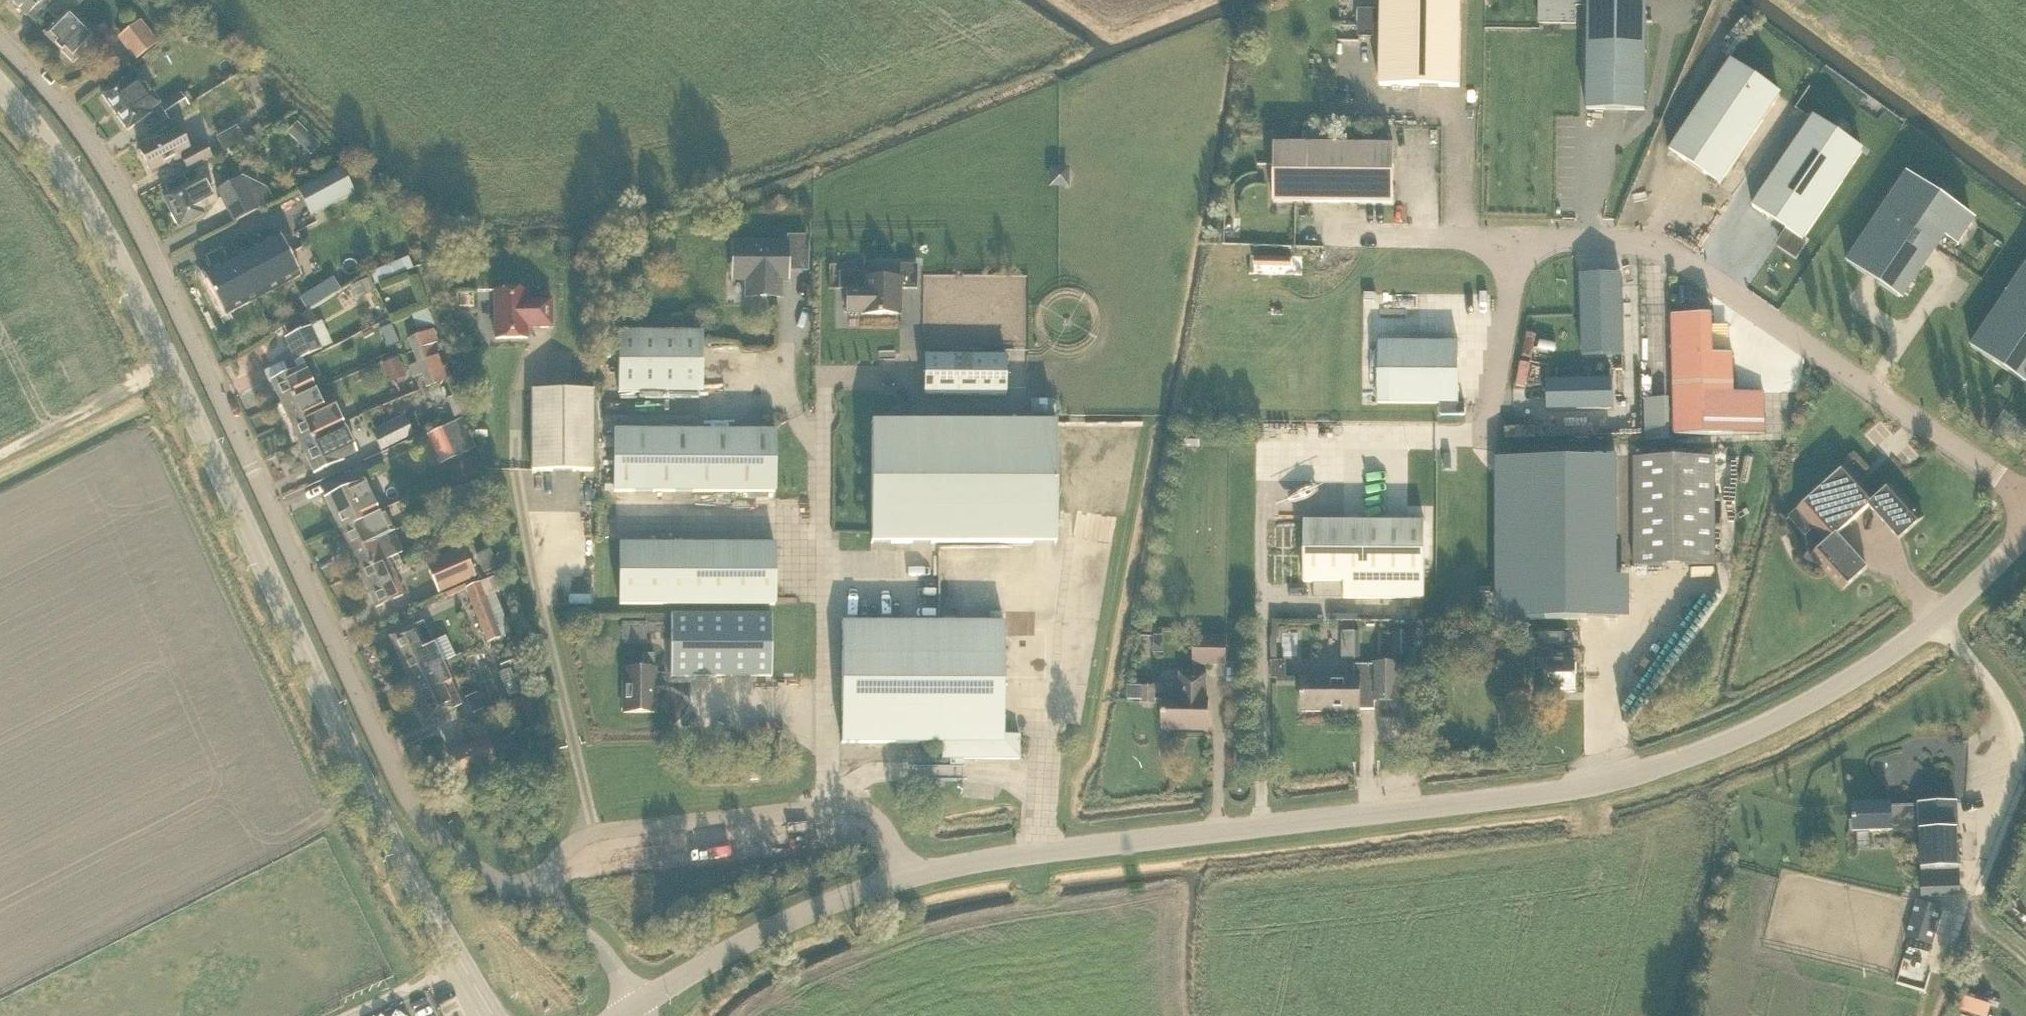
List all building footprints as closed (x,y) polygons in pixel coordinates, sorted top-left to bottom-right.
[(60,0),(9,0),(27,17),(39,5),(47,13),(60,0)] [(73,63),(98,38),(72,12),(84,0),(60,0),(48,12),(58,21),(45,34),(73,63)] [(1462,0),(1382,0),(1381,86),(1460,87),(1462,0)] [(1587,110),(1646,111),(1647,0),(1589,0),(1587,110)] [(134,60),(158,42),(142,21),(118,39),(134,60)] [(1721,185),(1781,96),(1730,62),(1671,151),(1721,185)] [(128,131),(152,114),(146,105),(154,99),(135,71),(102,95),(128,131)] [(168,120),(190,106),(181,93),(160,107),(168,120)] [(1753,207),(1804,241),(1863,153),(1813,119),(1753,207)] [(217,136),(223,148),(249,136),(242,123),(217,136)] [(181,158),(188,171),(218,155),(212,143),(206,146),(205,145),(192,152),(177,125),(157,136),(159,140),(139,151),(151,172),(168,163),(169,165),(181,158)] [(1275,144),(1275,203),(1394,204),(1395,145),(1275,144)] [(341,169),(298,191),(312,216),(354,194),(341,169)] [(171,196),(165,199),(180,227),(204,215),(201,209),(215,201),(203,178),(188,186),(183,176),(166,185),(171,196)] [(1905,177),(1847,262),(1899,297),(1942,235),(1959,246),(1973,224),(1905,177)] [(217,190),(234,222),(258,210),(241,178),(217,190)] [(206,258),(212,268),(204,273),(226,316),(302,276),(279,233),(228,260),(222,249),(206,258)] [(748,297),(780,297),(780,272),(788,272),(788,245),(734,244),(734,271),(748,271),(748,297)] [(374,270),(379,283),(417,267),(412,254),(374,270)] [(326,263),(305,275),(315,293),(336,280),(326,263)] [(864,289),(847,289),(846,313),(861,313),(861,314),(901,315),(901,289),(917,289),(917,264),(900,264),(900,278),(864,277),(864,289)] [(1971,347),(2023,382),(2025,378),(2025,267),(1971,347)] [(1624,355),(1622,274),(1581,275),(1583,356),(1624,355)] [(366,280),(351,287),(357,300),(372,293),(366,280)] [(527,301),(527,291),(495,291),(496,339),(528,339),(527,329),(552,329),(551,301),(527,301)] [(370,328),(390,319),(382,301),(362,310),(370,328)] [(295,362),(322,350),(311,327),(317,324),(310,309),(286,325),(283,326),(289,337),(285,339),(295,362)] [(417,331),(434,325),(428,310),(412,316),(417,331)] [(1713,314),(1673,315),(1675,416),(1675,435),(1766,433),(1765,392),(1735,393),(1734,354),(1714,354),(1713,314)] [(437,343),(432,330),(408,338),(413,352),(432,345),(437,343)] [(700,332),(619,332),(619,393),(700,393),(700,332)] [(1379,343),(1379,403),(1459,403),(1459,343),(1379,343)] [(436,357),(432,345),(413,352),(417,364),(436,357)] [(1006,356),(926,355),(926,395),(1006,396),(1006,356)] [(394,382),(409,376),(402,357),(387,362),(394,382)] [(440,368),(436,357),(417,364),(422,375),(440,368)] [(426,387),(450,378),(446,366),(440,368),(422,375),(426,387)] [(305,367),(300,369),(271,382),(281,403),(310,390),(315,388),(305,367)] [(1613,409),(1613,380),(1548,382),(1549,410),(1613,409)] [(281,403),(291,424),(319,411),(324,408),(315,388),(310,390),(281,403)] [(531,470),(594,470),(593,391),(531,392),(531,470)] [(1672,441),(1673,398),(1648,398),(1647,441),(1672,441)] [(319,411),(291,424),(300,444),(329,431),(344,425),(333,404),(324,408),(319,411)] [(407,414),(375,429),(385,449),(417,434),(407,414)] [(439,465),(473,450),(460,421),(427,435),(439,465)] [(871,543),(1056,544),(1056,423),(872,422),(871,543)] [(344,425),(329,431),(300,444),(314,474),(343,460),(343,459),(356,452),(344,425)] [(1521,438),(1542,435),(1541,426),(1520,429),(1521,438)] [(775,493),(775,431),(615,431),(615,492),(775,493)] [(1716,457),(1635,458),(1635,566),(1716,566),(1716,457)] [(1617,458),(1517,459),(1517,619),(1618,619),(1617,458)] [(1829,542),(1813,557),(1843,591),(1868,569),(1838,536),(1870,507),(1900,540),(1924,518),(1893,485),(1877,499),(1848,466),(1799,509),(1829,542)] [(442,493),(466,484),(462,474),(438,483),(442,493)] [(340,531),(379,513),(379,512),(384,510),(379,498),(370,502),(366,494),(370,493),(364,480),(325,498),(340,531)] [(448,492),(453,503),(472,496),(468,484),(448,492)] [(478,509),(472,496),(453,503),(458,517),(478,509)] [(379,512),(379,513),(340,531),(350,552),(378,539),(394,531),(384,510),(379,512)] [(1345,582),(1345,599),(1425,599),(1426,522),(1305,521),(1305,582),(1345,582)] [(393,532),(394,532),(394,531),(378,539),(350,552),(360,572),(388,559),(387,558),(392,556),(402,551),(393,532)] [(776,544),(620,544),(620,605),(776,605),(776,544)] [(464,549),(426,565),(438,594),(476,578),(464,549)] [(477,557),(485,573),(496,568),(488,551),(477,557)] [(360,572),(376,608),(404,595),(388,559),(360,572)] [(490,578),(467,588),(473,600),(495,590),(490,578)] [(471,603),(482,631),(496,626),(484,598),(471,603)] [(671,676),(772,676),(772,616),(671,616),(671,676)] [(942,743),(942,759),(951,759),(951,763),(963,763),(963,759),(1020,759),(1020,735),(1004,735),(1004,623),(842,623),(842,743),(942,743)] [(428,645),(422,633),(418,624),(389,637),(409,679),(442,663),(433,642),(428,645)] [(496,626),(482,631),(487,643),(501,638),(496,626)] [(1287,631),(1286,654),(1301,654),(1302,632),(1287,631)] [(1412,631),(1394,631),(1395,655),(1412,655),(1412,631)] [(1343,660),(1361,660),(1361,632),(1343,632),(1343,660)] [(1565,633),(1540,633),(1540,661),(1536,661),(1536,693),(1577,693),(1577,650),(1565,650),(1565,633)] [(1196,637),(1195,661),(1228,661),(1228,637),(1196,637)] [(624,713),(656,713),(656,669),(655,669),(655,654),(643,654),(643,669),(624,669),(624,713)] [(1286,661),(1272,661),(1272,679),(1287,679),(1286,661)] [(442,663),(409,679),(428,721),(456,707),(461,705),(452,684),(447,686),(442,677),(448,675),(442,663)] [(1341,714),(1361,715),(1361,709),(1376,709),(1376,701),(1400,701),(1400,664),(1375,664),(1375,665),(1355,666),(1355,678),(1303,678),(1303,712),(1341,712),(1341,714)] [(1206,700),(1207,675),(1182,675),(1182,700),(1164,699),(1164,729),(1209,730),(1209,700),(1206,700)] [(1156,687),(1142,686),(1142,703),(1156,703),(1156,687)] [(473,714),(484,708),(476,693),(465,698),(473,714)] [(496,738),(449,755),(457,778),(504,760),(496,738)] [(1920,804),(1920,806),(1892,806),(1892,805),(1854,806),(1855,833),(1893,831),(1920,830),(1922,870),(1960,868),(1958,803),(1920,804)] [(1962,871),(1922,873),(1923,894),(1963,892),(1962,871)] [(1931,945),(1937,923),(1942,907),(1916,900),(1906,938),(1931,945)] [(1928,981),(1932,959),(1906,955),(1903,977),(1928,981)] [(1963,1014),(1973,1015),(1993,1015),(1995,1005),(1967,999),(1963,1014)]
